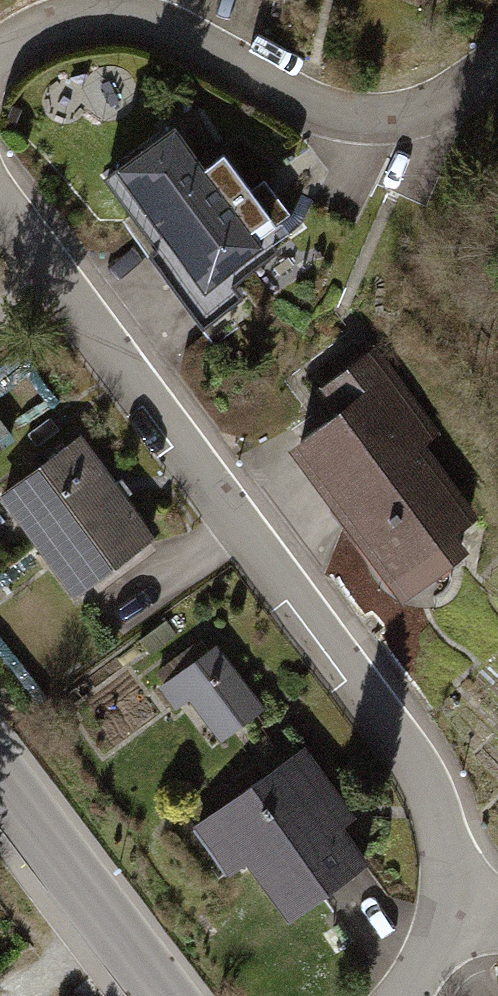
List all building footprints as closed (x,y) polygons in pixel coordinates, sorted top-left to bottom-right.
[(174,126),(107,175),(202,303),(276,249),(272,243),(297,225),(275,195),(261,205),(223,153),(204,167),(174,126)] [(346,406),(300,440),(396,570),(429,545),(442,563),(461,549),(447,531),(468,515),(415,445),(430,433),(408,403),(421,394),(393,356),(379,366),(369,353),(329,383),(346,406)] [(77,438),(4,492),(77,590),(150,536),(77,438)] [(215,648),(164,685),(177,703),(191,693),(228,666),(215,648)] [(228,666),(191,693),(221,734),(258,707),(228,666)] [(304,750),(208,820),(238,861),(247,855),(290,914),(363,860),(322,804),(336,794),(304,750)]
